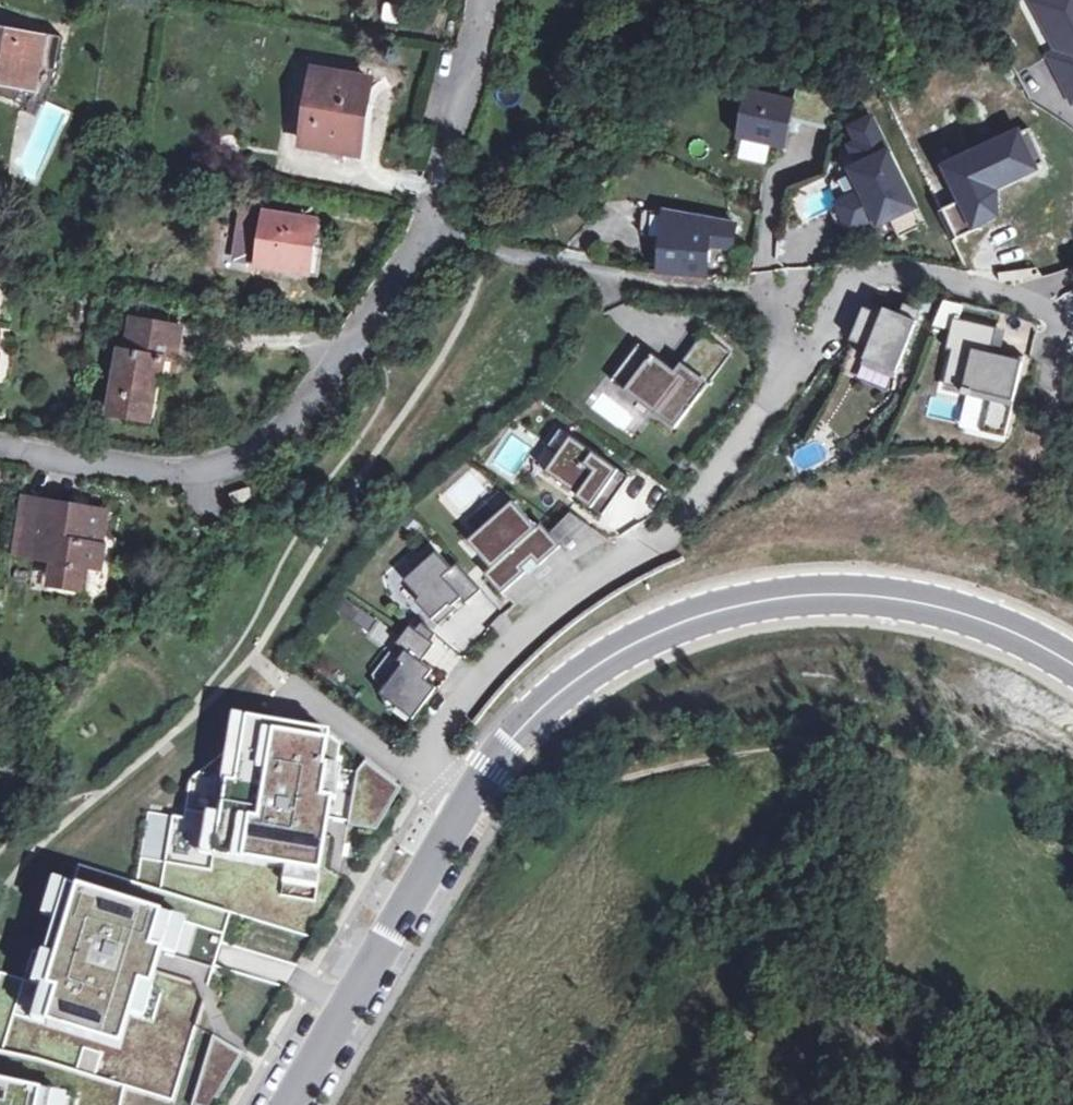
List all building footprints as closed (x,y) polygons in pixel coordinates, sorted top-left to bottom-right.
[(1024,1),(1050,49),(1045,58),(1070,107),(1072,106),(1072,0),(1026,0),(1024,1)] [(32,88),(46,90),(54,73),(57,72),(63,40),(40,36),(39,42),(0,34),(0,81),(32,88)] [(305,145),(346,153),(352,124),(363,126),(372,82),(318,71),(305,145)] [(788,98),(741,89),(732,133),(755,138),(755,141),(779,146),(782,129),(789,130),(792,118),(821,123),(828,91),(790,84),(788,98)] [(830,181),(825,184),(845,224),(877,208),(884,214),(894,233),(917,221),(907,201),(872,113),(848,125),(855,140),(838,148),(830,181)] [(357,155),(363,126),(352,124),(346,153),(357,155)] [(1021,130),(948,162),(974,222),(994,209),(995,184),(1038,166),(1021,130)] [(313,225),(269,218),(270,213),(245,209),(236,261),(306,272),(313,225)] [(704,241),(725,245),(730,222),(658,209),(646,265),(697,274),(704,241)] [(975,392),(991,395),(983,431),(1007,437),(1026,357),(995,349),(999,328),(961,319),(965,305),(946,301),(936,326),(953,330),(948,350),(954,351),(946,385),(965,389),(964,394),(974,396),(975,392)] [(870,348),(865,359),(897,373),(922,311),(905,304),(899,321),(865,307),(852,340),(870,348)] [(151,422),(160,375),(162,361),(175,363),(181,331),(143,324),(137,357),(124,355),(112,416),(151,422)] [(640,346),(615,378),(679,426),(733,353),(706,333),(677,371),(675,374),(640,346)] [(162,361),(160,375),(173,377),(175,363),(162,361)] [(621,470),(562,429),(551,445),(561,453),(548,472),(580,494),(579,497),(605,515),(620,494),(610,486),(621,470)] [(621,470),(610,486),(620,494),(632,478),(621,470)] [(234,504),(249,499),(245,487),(230,492),(234,504)] [(515,500),(470,541),(493,568),(486,575),(504,593),(528,571),(524,567),(535,558),(541,565),(563,546),(543,524),(539,527),(515,500)] [(45,507),(24,504),(15,557),(36,560),(45,507)] [(99,549),(102,548),(107,516),(87,512),(81,518),(73,516),(73,512),(45,507),(36,560),(53,563),(58,568),(55,587),(81,592),(84,574),(89,572),(94,573),(97,549),(99,549)] [(97,549),(94,573),(102,574),(106,549),(102,548),(99,549),(97,549)] [(424,565),(406,580),(422,597),(425,609),(440,625),(458,609),(455,605),(463,598),(468,603),(483,589),(459,563),(454,568),(436,548),(421,561),(424,565)] [(348,597),(338,609),(365,632),(375,620),(348,597)] [(438,634),(423,622),(416,629),(412,626),(404,636),(399,643),(405,648),(398,658),(405,663),(394,678),(378,684),(389,709),(398,706),(415,719),(438,687),(428,679),(435,670),(423,661),(437,644),(433,641),(438,634)] [(255,722),(218,717),(209,772),(185,769),(178,816),(145,811),(138,858),(207,868),(315,884),(338,734),(255,722)] [(52,881),(1,1047),(126,1085),(169,1098),(219,932),(127,904),(52,881)] [(0,1053),(0,1104),(122,1104),(126,1085),(0,1053)]
